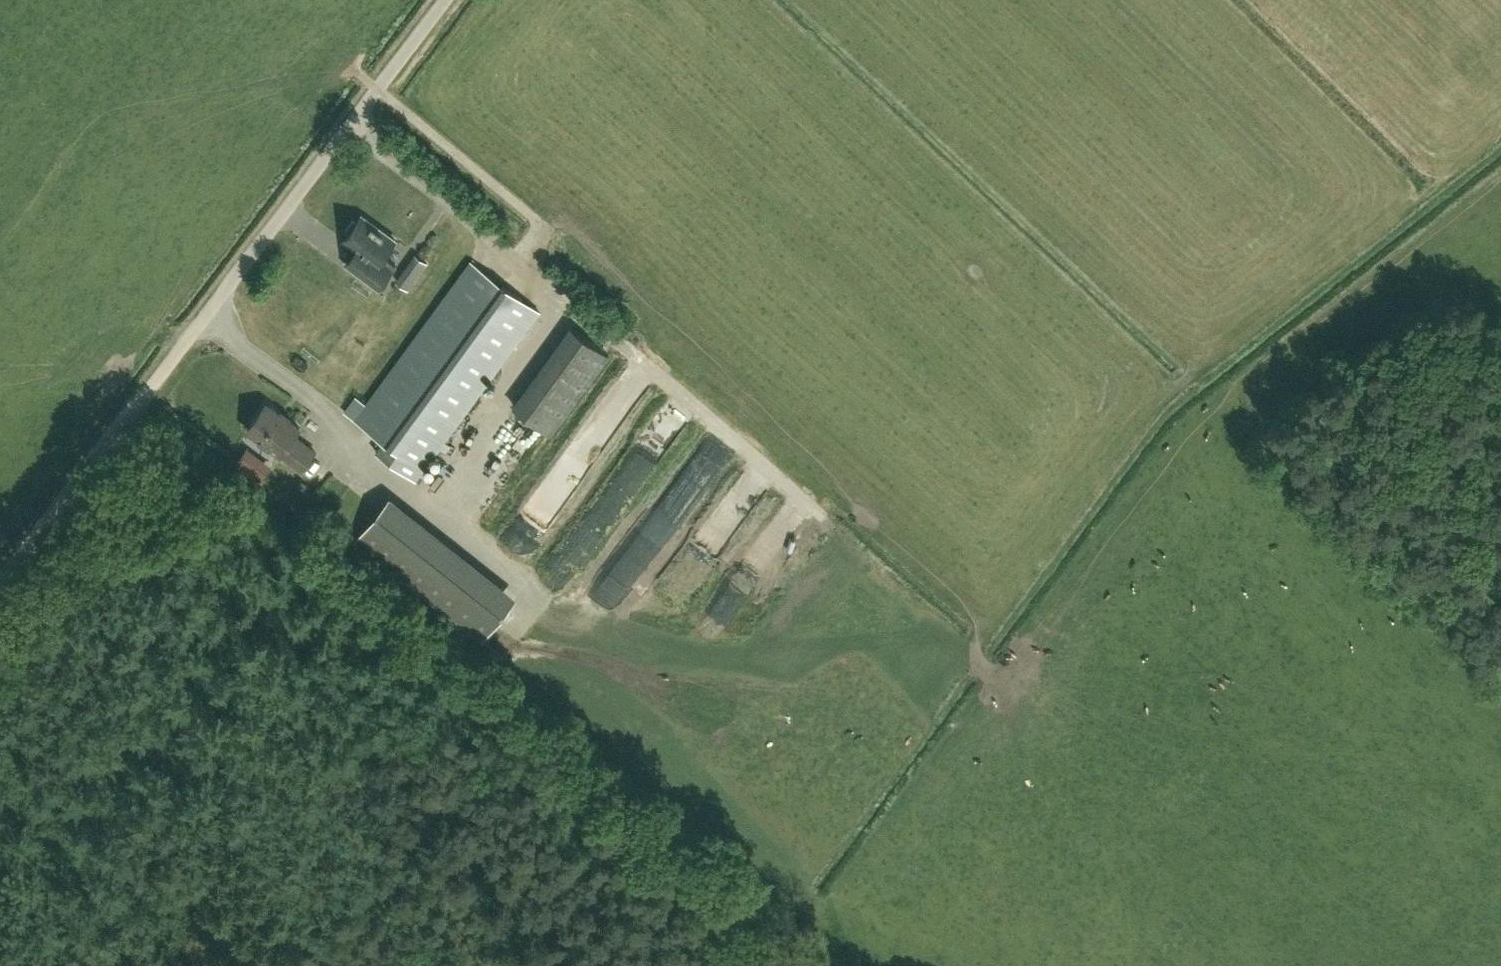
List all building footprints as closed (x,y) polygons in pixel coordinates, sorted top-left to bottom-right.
[(357,249),(347,263),(346,264),(379,288),(395,265),(383,257),(395,240),(361,216),(357,222),(354,220),(345,231),(348,234),(344,240),(357,249)] [(356,396),(345,411),(384,440),(376,451),(416,480),(539,312),(471,262),(366,403),(356,396)] [(572,328),(515,406),(551,433),(608,355),(572,328)] [(302,469),(316,451),(294,435),(300,428),(267,403),(248,429),(302,469)] [(533,423),(516,451),(537,464),(555,435),(533,423)] [(260,481),(267,471),(257,464),(250,474),(260,481)] [(686,481),(652,530),(666,540),(700,492),(686,481)] [(372,553),(396,523),(379,510),(355,540),(372,553)] [(839,570),(838,556),(826,556),(826,570),(839,570)]
